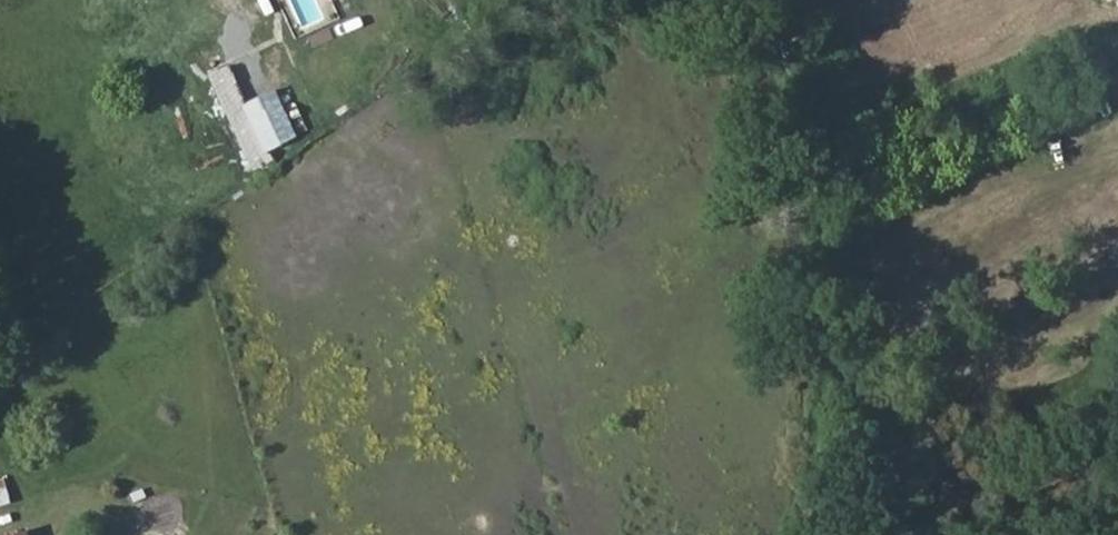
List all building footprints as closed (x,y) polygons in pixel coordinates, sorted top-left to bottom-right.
[(234,62),(210,70),(244,171),(268,163),(234,62)] [(10,502),(2,477),(0,478),(0,505),(10,502)]
